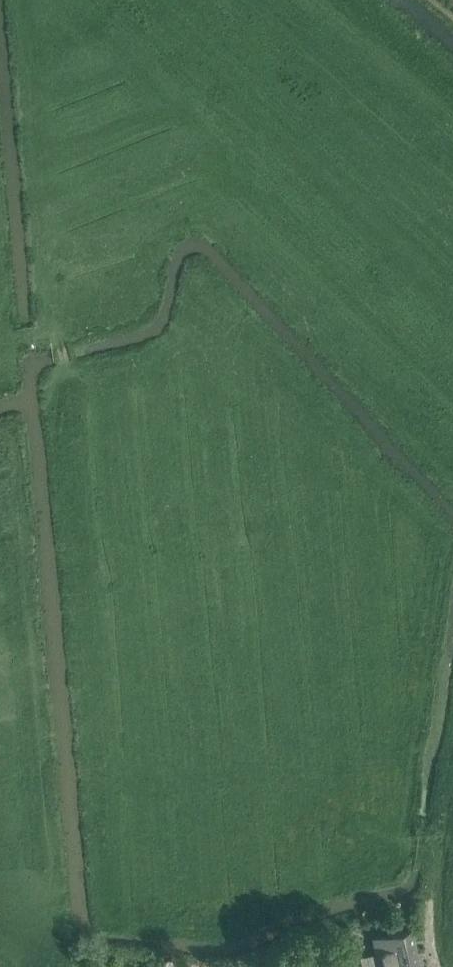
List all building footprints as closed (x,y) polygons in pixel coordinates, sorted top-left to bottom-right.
[(361,958),(362,964),(417,952),(412,930),(373,939),(376,955),(361,958)] [(362,964),(363,966),(376,966),(379,966),(420,966),(417,952),(362,964)]
